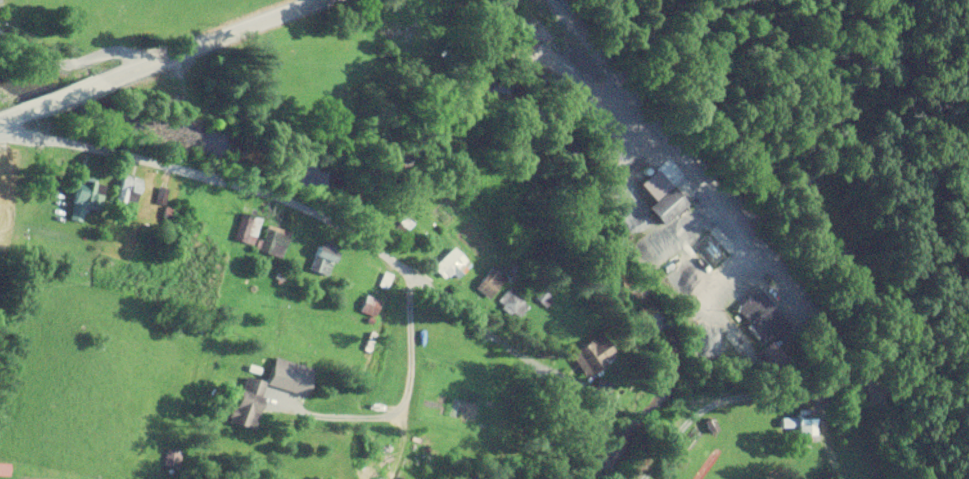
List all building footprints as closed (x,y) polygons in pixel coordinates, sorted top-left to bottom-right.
[(657,208),(658,208),(656,216),(664,218),(665,214),(678,217),(684,193),(663,188),(657,208)] [(253,245),(261,216),(242,210),(234,239),(253,245)] [(339,253),(321,241),(306,264),(324,276),(339,253)] [(459,267),(468,258),(454,245),(433,266),(450,283),(462,271),(459,267)] [(505,277),(492,266),(475,284),(487,296),(505,277)] [(787,325),(760,287),(737,303),(764,341),(787,325)] [(359,309),(374,315),(380,298),(365,292),(359,309)] [(0,461),(0,473),(10,473),(10,461),(0,461)]
